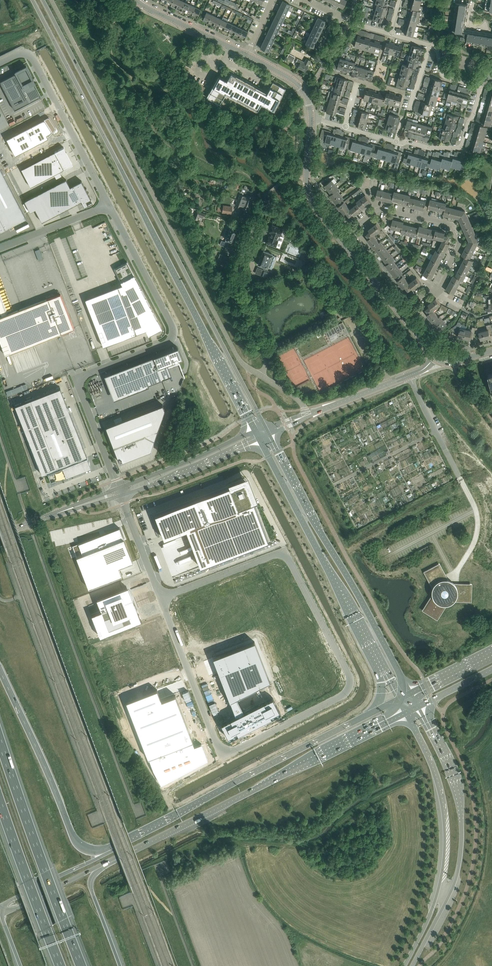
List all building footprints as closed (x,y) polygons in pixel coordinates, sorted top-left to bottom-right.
[(185,2),(181,0),(179,0),(176,8),(181,10),(185,2)] [(288,10),(290,5),(282,1),(280,6),(288,10)] [(186,13),(190,4),(185,2),(181,10),(186,13)] [(423,7),(420,6),(411,3),(409,8),(411,9),(419,11),(422,12),(423,7)] [(464,38),(466,26),(465,25),(465,21),(467,22),(467,19),(466,19),(466,15),(468,15),(468,12),(467,12),(467,8),(469,8),(469,5),(457,3),(454,24),(452,24),(451,31),(452,31),(458,32),(458,35),(461,35),(460,38),(464,38)] [(191,15),(195,7),(190,4),(186,13),(191,15)] [(385,6),(377,4),(376,9),(387,12),(388,10),(386,9),(387,7),(385,6)] [(285,15),(288,10),(280,6),(277,11),(285,15)] [(200,9),(195,7),(191,15),(197,18),(200,9)] [(408,10),(407,13),(410,14),(419,16),(422,17),(424,12),(422,12),(419,11),(411,9),(411,11),(408,10)] [(283,20),(285,15),(277,11),(275,17),(283,20)] [(208,23),(212,14),(206,12),(202,20),(208,23)] [(407,13),(407,16),(408,16),(409,16),(408,19),(418,21),(421,22),(422,17),(419,16),(410,14),(407,13)] [(213,25),(217,17),(212,14),(208,23),(213,25)] [(383,19),(384,17),(374,14),(373,19),(384,22),(385,19),(383,19)] [(218,27),(222,19),(217,17),(213,25),(218,27)] [(280,26),(283,20),(275,17),(272,22),(280,26)] [(325,21),(318,18),(315,23),(323,27),(325,21)] [(223,30),(227,22),(222,19),(218,27),(223,30)] [(228,32),(232,24),(227,22),(223,30),(228,32)] [(280,26),(272,22),(270,27),(278,31),(280,26)] [(323,27),(315,23),(313,28),(321,32),(323,27)] [(233,35),(237,27),(232,24),(228,32),(233,35)] [(239,37),(243,29),(237,27),(233,35),(239,37)] [(276,36),(278,31),(270,27),(267,32),(276,36)] [(321,32),(313,28),(310,33),(318,37),(321,32)] [(244,40),(248,31),(243,29),(239,37),(244,40)] [(475,32),(471,32),(471,30),(468,30),(466,42),(474,43),(475,32)] [(482,33),(478,33),(478,31),(475,31),(475,32),(474,43),(480,44),(482,33)] [(273,41),(276,36),(267,32),(265,37),(273,41)] [(489,35),(489,34),(485,34),(485,32),(482,32),(482,33),(480,44),(487,45),(489,35)] [(316,42),(318,37),(310,33),(308,39),(316,42)] [(271,46),(273,41),(265,37),(263,42),(271,46)] [(313,48),(316,42),(308,39),(305,44),(313,48)] [(374,52),(378,41),(375,41),(374,42),(372,42),(369,51),(374,52)] [(268,52),(271,46),(263,42),(260,48),(268,52)] [(389,53),(392,43),(389,42),(389,43),(386,43),(384,52),(389,53)] [(398,46),(397,46),(394,55),(399,56),(402,45),(399,44),(398,46)] [(421,50),(422,48),(412,45),(411,50),(422,53),(423,51),(421,50)] [(419,58),(409,55),(408,60),(419,63),(420,60),(418,60),(419,58)] [(297,59),(296,62),(299,63),(297,67),(305,71),(308,65),(310,60),(306,58),(304,62),(297,59)] [(343,69),(345,60),(340,58),(340,60),(338,60),(333,68),(337,69),(340,70),(341,69),(343,69)] [(355,63),(350,61),(347,72),(350,73),(350,71),(352,72),(354,66),(355,66),(355,63)] [(411,69),(412,67),(406,65),(403,64),(401,69),(412,72),(413,70),(411,69)] [(0,82),(15,110),(40,96),(34,84),(35,83),(33,79),(33,78),(26,66),(15,72),(15,73),(0,82)] [(357,76),(359,67),(355,66),(354,66),(352,72),(351,77),(354,77),(355,76),(357,76)] [(366,79),(369,70),(364,68),(361,79),(364,80),(364,79),(366,79)] [(267,92),(241,78),(231,72),(226,80),(219,76),(208,98),(219,104),(225,95),(226,93),(257,110),(261,103),(273,110),(284,88),(272,82),(267,92)] [(346,85),(348,80),(336,77),(335,82),(337,82),(346,85)] [(441,86),(443,81),(432,78),(431,81),(433,81),(432,84),(441,86)] [(368,101),(371,90),(369,89),(368,91),(366,90),(363,99),(368,101)] [(451,103),(455,91),(450,90),(446,102),(451,103)] [(457,102),(460,93),(455,91),(451,103),(456,105),(457,102)] [(378,104),(381,93),(378,92),(378,94),(376,93),(373,102),(378,104)] [(389,104),(392,93),(389,92),(389,94),(387,93),(386,96),(384,102),(389,104)] [(466,108),(470,96),(465,94),(462,103),(461,106),(466,108)] [(399,106),(402,96),(399,95),(399,96),(397,96),(394,105),(399,106)] [(342,100),(340,100),(328,97),(328,96),(326,101),(329,102),(338,105),(339,102),(342,103),(342,100)] [(435,106),(437,101),(426,98),(425,101),(427,101),(426,103),(433,105),(435,106)] [(434,111),(435,106),(433,105),(426,103),(422,102),(421,105),(422,105),(422,107),(431,110),(434,111)] [(398,119),(399,117),(390,114),(388,119),(399,122),(400,119),(398,119)] [(42,120),(7,138),(15,155),(48,138),(46,135),(55,129),(55,128),(55,127),(50,118),(49,117),(48,117),(47,117),(42,120)] [(415,132),(418,123),(418,121),(413,119),(413,122),(410,131),(415,132)] [(369,124),(366,123),(357,121),(356,126),(368,129),(369,124)] [(396,127),(387,124),(385,129),(396,132),(397,129),(396,129),(396,127)] [(450,133),(451,131),(451,130),(444,128),(442,128),(440,133),(451,136),(452,133),(450,133)] [(335,145),(338,135),(335,134),(337,129),(334,129),(333,133),(333,134),(330,144),(330,145),(331,145),(331,144),(335,145)] [(330,144),(333,134),(333,133),(330,133),(331,131),(325,130),(324,134),(321,133),(321,135),(323,136),(322,139),(326,140),(325,142),(330,144)] [(340,147),(343,136),(343,137),(344,132),(342,131),(340,136),(338,135),(335,145),(339,146),(338,147),(340,147)] [(450,139),(451,136),(440,133),(439,138),(444,140),(443,143),(447,143),(449,138),(450,139)] [(348,149),(351,137),(346,136),(345,137),(343,137),(343,136),(340,147),(345,148),(348,149)] [(361,152),(364,142),(361,142),(362,137),(360,136),(358,141),(359,141),(355,152),(357,152),(357,151),(361,152)] [(355,152),(359,141),(358,141),(356,140),(356,139),(351,137),(348,149),(351,150),(356,151),(355,152)] [(365,155),(365,154),(368,144),(370,139),(367,138),(366,143),(364,142),(361,152),(364,153),(364,154),(365,155)] [(486,143),(483,142),(474,139),(473,144),(485,148),(486,143)] [(373,156),(377,145),(371,143),(371,144),(368,144),(365,154),(373,156)] [(483,153),(485,148),(473,144),(471,149),(483,153)] [(381,158),(384,148),(381,147),(382,146),(377,145),(373,156),(381,158)] [(391,161),(394,151),(395,146),(393,146),(391,150),(389,150),(386,160),(390,161),(389,162),(391,162),(391,161)] [(64,147),(21,169),(30,187),(72,165),(66,154),(67,153),(67,152),(66,153),(63,148),(64,148),(64,147)] [(399,163),(400,158),(402,152),(397,150),(396,152),(394,151),(391,161),(399,163)] [(411,164),(414,154),(411,153),(412,152),(406,150),(403,162),(411,164)] [(421,167),(424,157),(425,152),(423,151),(422,156),(419,155),(416,165),(420,166),(420,167),(421,168),(421,167)] [(434,168),(437,158),(435,157),(436,152),(434,152),(432,158),(430,166),(429,166),(429,167),(430,168),(430,167),(434,168)] [(445,168),(448,158),(445,157),(447,152),(444,152),(444,154),(444,155),(440,167),(441,168),(441,167),(445,168)] [(440,167),(444,155),(444,154),(441,154),(440,159),(437,158),(434,168),(438,169),(438,170),(439,170),(440,167)] [(451,166),(455,155),(454,155),(454,154),(452,154),(451,159),(448,158),(445,168),(449,169),(449,170),(450,170),(451,167),(452,168),(452,167),(451,166)] [(459,158),(456,168),(460,169),(459,170),(461,170),(461,169),(464,170),(468,157),(465,156),(465,154),(463,154),(461,158),(459,158)] [(430,166),(432,158),(427,156),(426,157),(424,157),(421,167),(426,168),(427,166),(429,166),(430,166)] [(26,217),(0,167),(0,231),(26,217)] [(93,202),(88,192),(86,193),(85,189),(86,189),(81,181),(73,185),(70,187),(66,179),(24,201),(30,212),(35,209),(42,222),(81,201),(84,207),(93,202)] [(332,180),(324,186),(328,190),(335,185),(332,180)] [(339,189),(335,185),(328,190),(331,194),(337,190),(339,189)] [(246,197),(240,195),(238,200),(250,205),(253,197),(251,196),(253,192),(243,188),(241,191),(244,192),(247,194),(246,197)] [(340,194),(337,190),(331,194),(330,195),(333,200),(340,194)] [(344,199),(340,194),(333,200),(337,204),(344,199)] [(371,202),(365,195),(361,198),(367,205),(371,202)] [(367,205),(361,198),(356,202),(357,203),(362,209),(367,205)] [(247,211),(250,205),(238,200),(236,205),(240,207),(242,207),(242,208),(247,211)] [(357,203),(350,209),(344,201),(338,206),(344,214),(346,212),(349,216),(353,213),(355,215),(362,209),(357,203)] [(217,204),(215,215),(231,217),(232,207),(217,204)] [(465,211),(456,209),(454,218),(458,219),(467,215),(465,211)] [(469,220),(467,215),(458,219),(459,219),(461,224),(469,220)] [(472,225),(469,220),(461,224),(463,229),(472,225)] [(374,235),(381,229),(376,223),(369,229),(370,231),(366,234),(369,238),(367,239),(373,247),(379,242),(374,235)] [(269,237),(266,243),(275,247),(278,240),(277,240),(279,236),(280,236),(282,229),(272,225),(272,226),(271,227),(270,228),(270,229),(269,230),(270,231),(269,232),(271,233),(269,237)] [(221,241),(220,244),(227,247),(228,243),(229,240),(234,242),(239,229),(231,226),(229,230),(226,229),(224,233),(227,235),(226,239),(225,242),(221,241)] [(475,232),(472,227),(464,231),(467,236),(475,232)] [(445,232),(436,230),(434,237),(443,240),(439,248),(445,252),(450,243),(448,242),(450,238),(449,236),(445,235),(445,232)] [(477,237),(475,232),(467,236),(469,241),(477,237)] [(479,241),(477,237),(469,241),(467,245),(475,249),(479,241)] [(377,251),(384,246),(380,241),(379,242),(373,247),(377,251)] [(472,254),(475,249),(467,245),(464,250),(472,254)] [(387,250),(384,246),(377,251),(380,256),(387,250)] [(263,250),(258,264),(267,268),(268,267),(271,269),(276,256),(273,255),(273,254),(263,250)] [(391,254),(387,250),(380,256),(384,260),(391,254)] [(436,250),(434,255),(442,259),(444,254),(436,250)] [(470,259),(472,254),(464,250),(462,255),(465,257),(470,259)] [(301,260),(307,262),(310,254),(304,252),(301,260)] [(442,259),(434,255),(431,253),(428,258),(431,259),(431,260),(439,264),(442,259)] [(394,259),(391,254),(384,260),(387,264),(393,260),(394,259)] [(473,260),(470,259),(465,257),(463,261),(471,266),(473,260)] [(389,270),(396,264),(393,260),(387,264),(385,265),(389,270)] [(439,264),(431,260),(428,265),(436,269),(439,264)] [(468,271),(471,266),(463,261),(460,266),(468,271)] [(121,285),(85,299),(103,346),(146,330),(149,335),(162,328),(141,287),(127,262),(114,268),(121,285)] [(392,274),(399,268),(396,264),(389,270),(392,274)] [(428,265),(426,269),(434,274),(436,269),(428,265)] [(468,271),(460,266),(458,271),(466,275),(468,271)] [(403,273),(399,268),(392,274),(396,278),(403,273)] [(434,274),(426,269),(423,268),(421,273),(423,274),(431,279),(434,274)] [(263,269),(261,276),(266,278),(269,271),(263,269)] [(463,281),(466,275),(458,271),(455,276),(461,279),(461,280),(463,281)] [(413,289),(421,283),(416,277),(409,283),(403,275),(397,280),(403,288),(405,286),(408,290),(412,287),(413,289)] [(459,284),(461,280),(461,279),(455,276),(453,275),(451,280),(459,284)] [(456,289),(459,284),(451,280),(448,285),(456,289)] [(454,294),(456,289),(448,285),(445,290),(454,294)] [(60,294),(7,314),(0,295),(0,312),(2,316),(0,317),(0,341),(5,355),(74,328),(60,294)] [(439,317),(433,310),(441,304),(436,298),(428,304),(430,306),(426,309),(428,313),(427,314),(433,322),(439,317)] [(436,326),(443,320),(440,316),(439,317),(433,322),(436,326)] [(447,325),(443,320),(436,326),(440,330),(447,325)] [(345,327),(342,322),(325,331),(328,336),(345,327)] [(464,338),(466,329),(460,328),(457,324),(452,328),(457,334),(458,334),(458,337),(464,338)] [(479,332),(481,340),(490,337),(490,336),(491,335),(491,331),(490,324),(486,325),(488,330),(479,332)] [(473,339),(476,327),(473,327),(472,329),(471,330),(466,329),(464,338),(470,340),(470,337),(473,338),(473,339)] [(173,349),(110,373),(118,396),(120,395),(137,388),(138,390),(149,386),(148,384),(171,375),(168,368),(179,364),(179,363),(178,360),(182,358),(178,347),(174,349),(173,349)] [(60,387),(15,405),(42,474),(48,472),(51,482),(56,480),(88,467),(87,464),(90,463),(78,434),(60,387)] [(163,404),(106,426),(117,457),(120,462),(132,457),(138,455),(151,450),(165,410),(163,404)] [(243,481),(155,514),(164,538),(186,530),(200,567),(269,541),(254,502),(255,502),(248,483),(243,481)] [(79,544),(75,546),(78,555),(77,556),(89,588),(122,575),(119,567),(133,561),(123,535),(122,535),(119,527),(110,532),(105,534),(103,535),(99,537),(99,535),(78,543),(79,544)] [(448,579),(446,579),(439,565),(426,572),(433,586),(432,587),(431,589),(431,591),(431,593),(432,595),(432,597),(424,609),(437,617),(445,604),(447,604),(448,604),(450,603),(452,602),(453,601),(454,599),(470,600),(470,585),(455,585),(454,583),(453,582),(451,581),(449,580),(448,579)] [(101,610),(91,614),(100,636),(141,620),(134,601),(128,588),(97,600),(101,610)] [(213,657),(219,672),(230,701),(236,716),(234,716),(221,723),(226,732),(228,738),(229,738),(280,712),(281,712),(273,697),(244,711),(237,697),(236,697),(269,680),(270,680),(255,641),(254,641),(217,656),(216,655),(213,657)] [(157,689),(126,701),(148,758),(149,758),(154,769),(161,783),(207,759),(201,743),(194,746),(192,741),(193,741),(175,695),(161,700),(157,689)]
